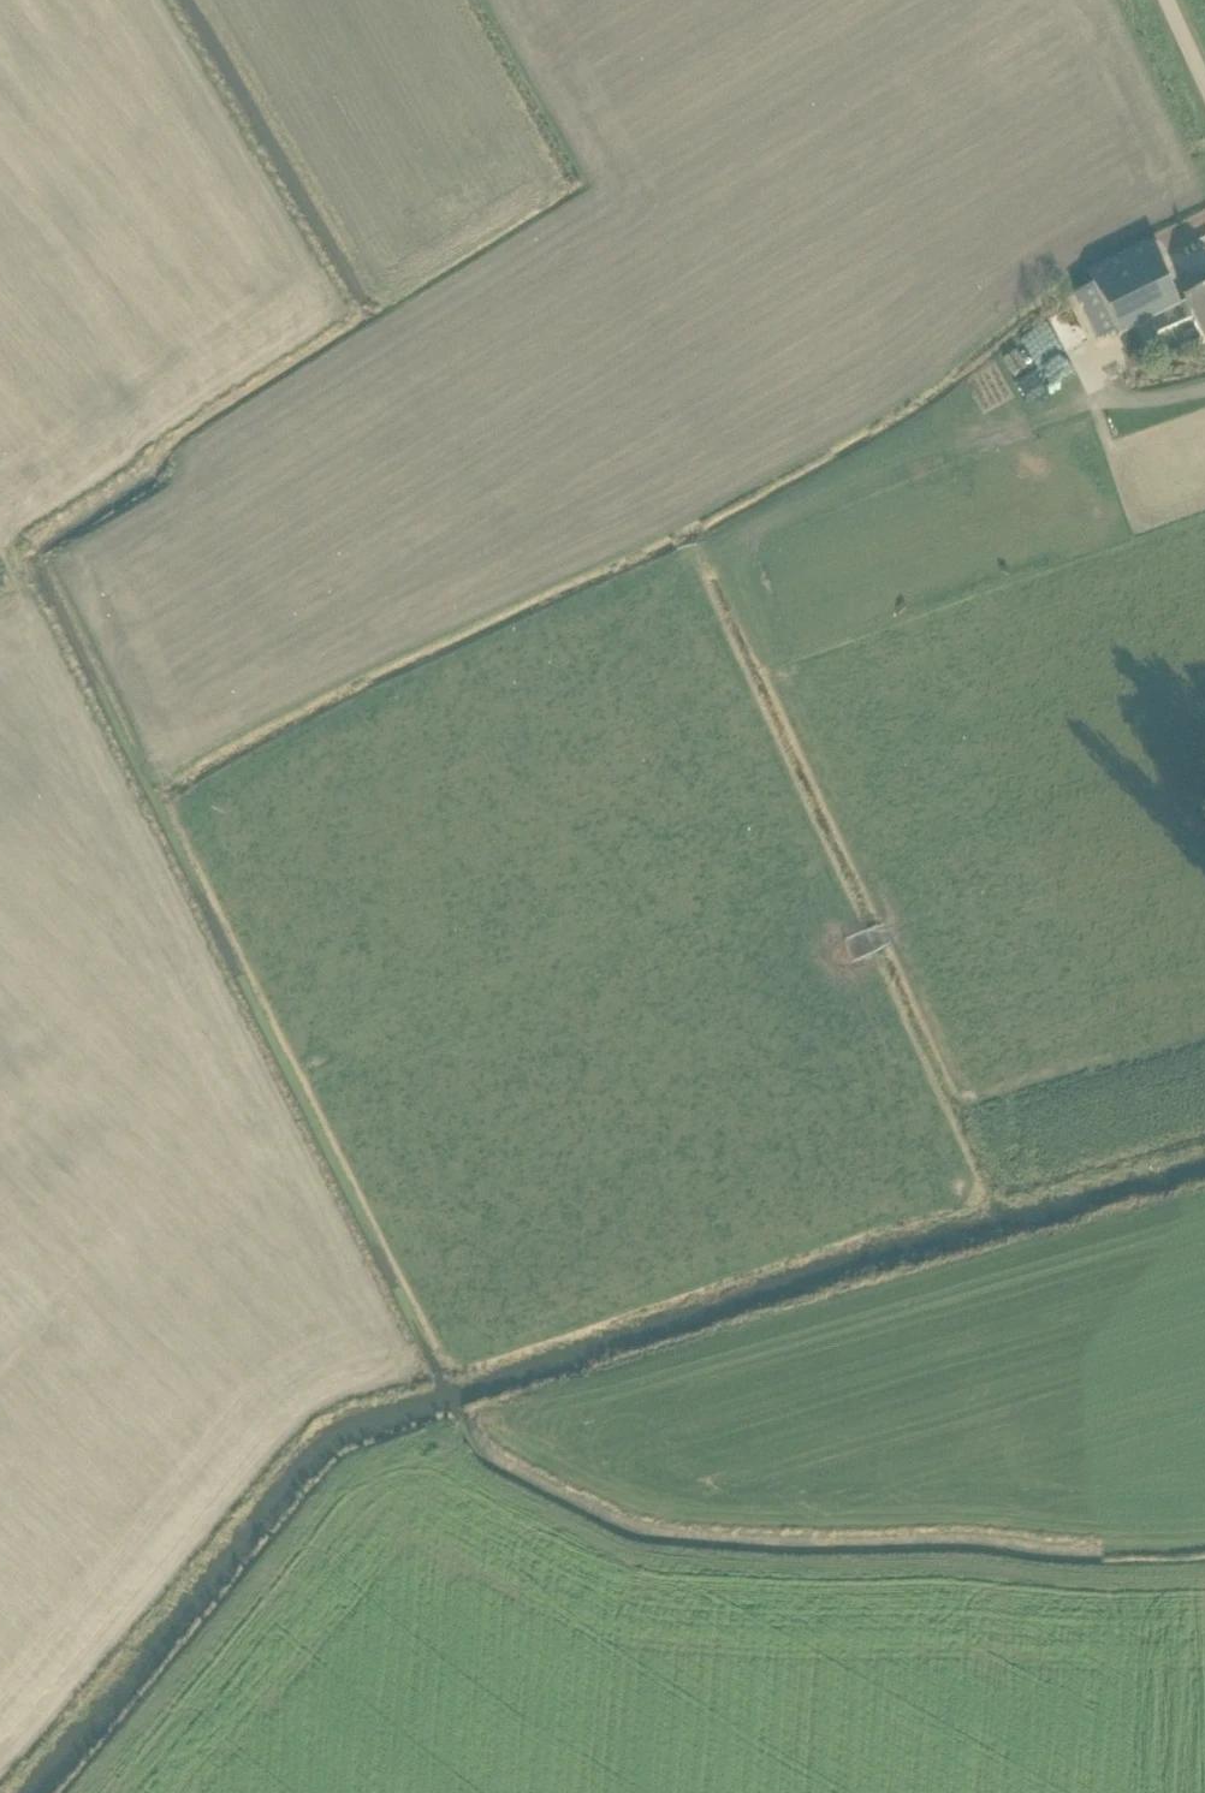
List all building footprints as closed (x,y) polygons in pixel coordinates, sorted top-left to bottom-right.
[(1152,257),(1146,244),(1086,274),(1092,286),(1074,296),(1097,343),(1117,333),(1119,336),(1152,322),(1158,336),(1193,321),(1204,345),(1204,294),(1184,303),(1184,305),(1178,308),(1152,257)]
